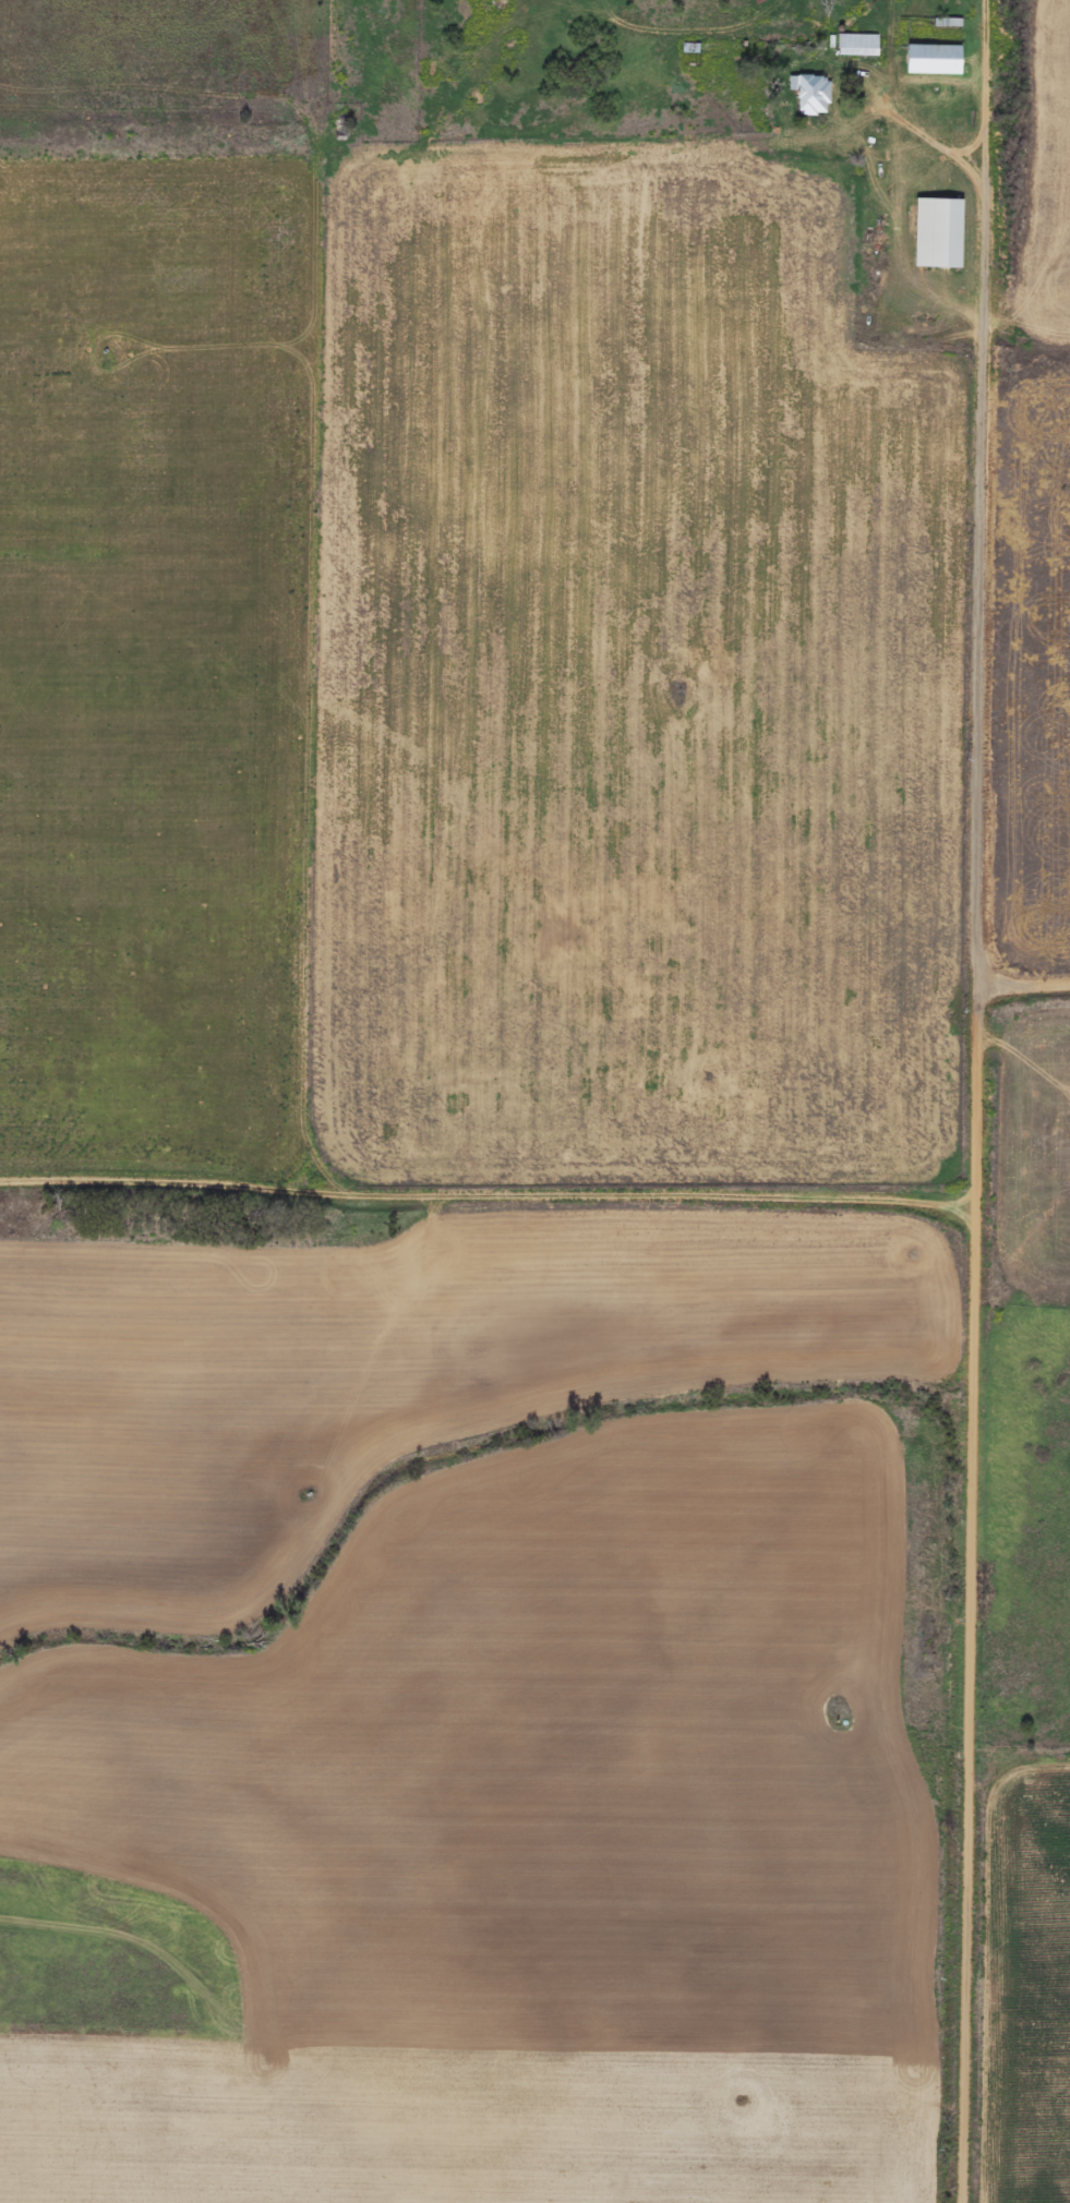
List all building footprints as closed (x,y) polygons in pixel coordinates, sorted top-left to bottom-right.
[(881,57),(881,35),(839,35),(839,57),(881,57)] [(964,46),(909,46),(909,75),(964,75),(964,46)] [(801,91),(801,116),(831,116),(831,76),(791,77),(791,91),(801,91)] [(917,268),(965,268),(966,200),(918,199),(917,268)]
